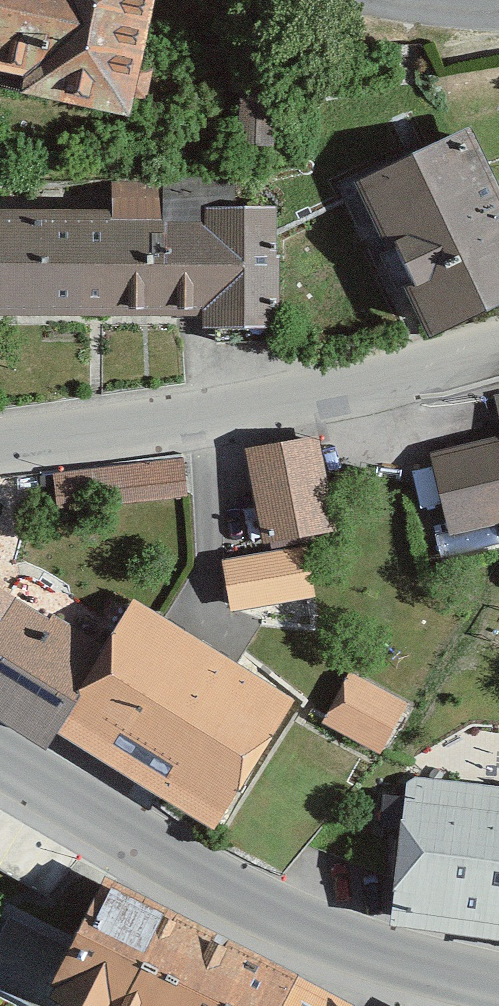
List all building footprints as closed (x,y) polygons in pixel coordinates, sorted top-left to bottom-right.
[(26,87),(22,104),(69,115),(131,129),(159,0),(0,0),(0,82),(26,87)] [(350,192),(420,348),(498,311),(498,177),(483,141),(350,192)] [(208,209),(208,231),(0,227),(0,324),(200,325),(200,345),(274,345),(275,209),(208,209)] [(430,457),(450,537),(498,525),(498,440),(430,457)] [(313,452),(253,465),(270,542),(330,529),(313,452)] [(181,458),(47,474),(51,509),(185,494),(181,458)] [(305,554),(223,566),(229,613),(312,601),(305,554)] [(49,752),(56,741),(106,651),(0,597),(0,722),(49,752)] [(131,608),(106,651),(56,741),(220,835),(294,709),(131,608)] [(407,704),(354,674),(325,725),(377,755),(407,704)] [(390,929),(498,944),(498,795),(408,786),(390,929)] [(98,894),(43,1002),(51,1005),(288,1005),(294,993),(98,894)] [(294,993),(288,1005),(319,1005),(294,993)]
